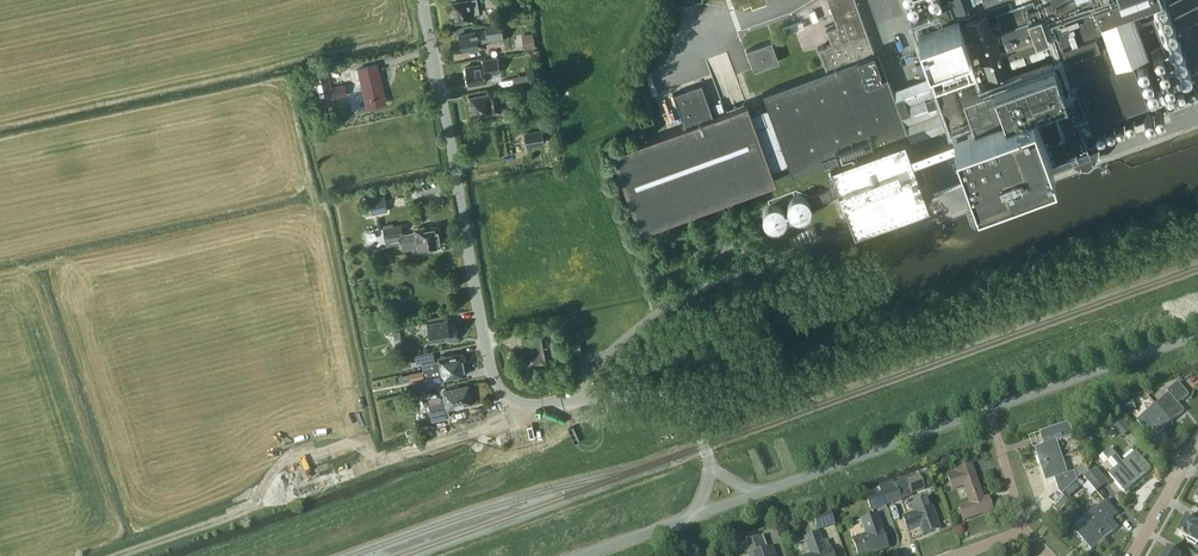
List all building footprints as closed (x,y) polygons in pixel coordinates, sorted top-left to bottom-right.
[(477,0),(464,0),(452,2),(456,22),(472,19),(471,15),(479,13),(477,0)] [(610,153),(639,231),(774,181),(770,170),(787,164),(791,176),(829,162),(853,229),(928,202),(919,179),(925,177),(917,155),(912,157),(854,0),(827,0),(834,19),(825,29),(830,43),(817,48),(825,70),(822,71),(784,85),(761,93),(767,108),(750,114),(746,104),(713,116),(701,82),(672,93),(685,126),(670,131),(647,140),(610,153)] [(935,96),(946,126),(950,124),(972,185),(1086,144),(1065,85),(1062,79),(1045,31),(1034,0),(985,0),(986,1),(979,4),(978,0),(949,0),(950,2),(953,13),(962,9),(965,16),(982,65),(935,82),(939,94),(935,96)] [(1072,75),(1073,75),(1074,78),(1076,84),(1082,102),(1091,126),(1132,111),(1136,121),(1143,119),(1139,109),(1161,101),(1157,89),(1144,93),(1130,54),(1133,53),(1141,77),(1153,72),(1159,89),(1178,82),(1149,0),(1045,0),(1072,75)] [(950,2),(913,15),(917,27),(934,74),(945,70),(970,61),(953,13),(950,2)] [(505,41),(501,21),(485,24),(486,29),(469,32),(470,33),(458,35),(461,50),(486,46),(484,37),(492,35),(493,43),(505,41)] [(535,48),(533,32),(521,34),(523,50),(535,48)] [(787,35),(789,45),(797,43),(795,33),(787,35)] [(778,62),(771,41),(746,50),(753,71),(778,62)] [(499,73),(496,58),(482,60),(483,63),(465,67),(468,84),(487,81),(485,75),(499,73)] [(543,78),(540,62),(525,65),(528,81),(543,78)] [(386,103),(377,64),(358,69),(367,107),(386,103)] [(340,65),(328,68),(331,85),(344,83),(340,65)] [(326,70),(313,73),(319,101),(333,98),(331,87),(326,70)] [(500,112),(496,89),(487,91),(487,94),(471,97),(474,114),(491,111),(491,113),(500,112)] [(542,129),(524,132),(527,146),(544,143),(542,129)] [(838,196),(835,187),(811,196),(814,205),(838,196)] [(787,198),(788,200),(766,206),(771,221),(814,208),(809,192),(787,198)] [(388,212),(385,196),(369,199),(372,214),(388,212)] [(896,239),(941,222),(935,204),(889,221),(896,239)] [(401,242),(439,235),(438,226),(424,229),(424,226),(414,228),(414,232),(403,234),(401,224),(383,227),(386,245),(401,242)] [(791,233),(794,245),(820,238),(817,227),(791,233)] [(439,235),(401,242),(402,250),(417,248),(418,251),(428,249),(428,247),(441,244),(439,235)] [(406,253),(395,255),(396,261),(408,259),(406,253)] [(448,322),(447,319),(427,322),(431,342),(458,337),(455,321),(448,322)] [(546,362),(540,334),(521,338),(527,365),(546,362)] [(575,356),(582,354),(580,345),(574,346),(575,356)] [(416,363),(422,362),(434,360),(434,359),(433,351),(415,354),(416,363)] [(437,360),(434,359),(434,360),(422,362),(423,370),(423,371),(464,363),(462,352),(438,357),(438,360),(437,360)] [(423,371),(423,370),(409,372),(410,381),(424,378),(423,377),(424,376),(424,377),(426,388),(443,385),(442,379),(466,374),(464,363),(423,371)] [(1155,405),(1171,422),(1184,411),(1178,404),(1189,395),(1178,382),(1167,391),(1168,393),(1155,405)] [(471,403),(468,385),(442,390),(444,397),(441,398),(440,395),(428,398),(429,403),(428,403),(432,420),(450,416),(448,408),(471,403)] [(1136,408),(1132,397),(1114,404),(1122,414),(1125,411),(1136,408)] [(1158,434),(1171,422),(1155,405),(1142,416),(1137,420),(1147,431),(1152,427),(1158,434)] [(1123,437),(1133,429),(1121,415),(1112,423),(1123,437)] [(1040,464),(1062,457),(1057,442),(1074,436),(1069,422),(1040,432),(1044,445),(1035,448),(1040,464)] [(1123,463),(1111,449),(1103,455),(1108,461),(1111,459),(1118,467),(1109,474),(1124,492),(1152,469),(1136,451),(1123,463)] [(1062,457),(1040,464),(1046,481),(1055,478),(1060,491),(1062,494),(1063,493),(1073,485),(1070,481),(1077,478),(1075,471),(1068,474),(1062,457)] [(984,499),(972,464),(953,471),(953,472),(946,474),(952,491),(963,487),(969,504),(958,508),(963,522),(992,511),(988,498),(984,499)] [(1095,467),(1090,472),(1102,487),(1108,482),(1095,467)] [(1097,491),(1102,487),(1090,472),(1084,477),(1097,491)] [(919,475),(905,481),(908,489),(922,484),(919,475)] [(902,500),(910,497),(905,483),(897,486),(902,500)] [(881,492),(886,506),(902,500),(897,486),(881,492)] [(870,512),(886,506),(881,492),(865,498),(870,512)] [(1063,493),(1062,494),(1054,502),(1056,504),(1053,507),(1058,513),(1070,501),(1063,493)] [(934,515),(929,499),(911,505),(914,513),(902,518),(907,531),(919,527),(923,536),(932,533),(931,533),(938,530),(933,515),(934,515)] [(1120,515),(1107,500),(1097,508),(1095,506),(1085,514),(1090,520),(1105,538),(1119,527),(1114,520),(1120,515)] [(835,526),(829,510),(812,516),(817,532),(835,526)] [(877,516),(862,521),(866,533),(868,532),(869,535),(852,540),(858,555),(868,555),(888,549),(881,530),(880,530),(880,527),(877,516)] [(1186,517),(1177,533),(1189,539),(1188,541),(1196,545),(1197,541),(1197,524),(1197,523),(1186,517)] [(1105,538),(1090,520),(1076,532),(1091,550),(1105,538)] [(819,534),(804,539),(810,555),(833,555),(830,549),(827,542),(823,543),(819,534)] [(761,538),(740,545),(743,553),(751,551),(753,555),(774,555),(772,549),(766,551),(761,538)]
